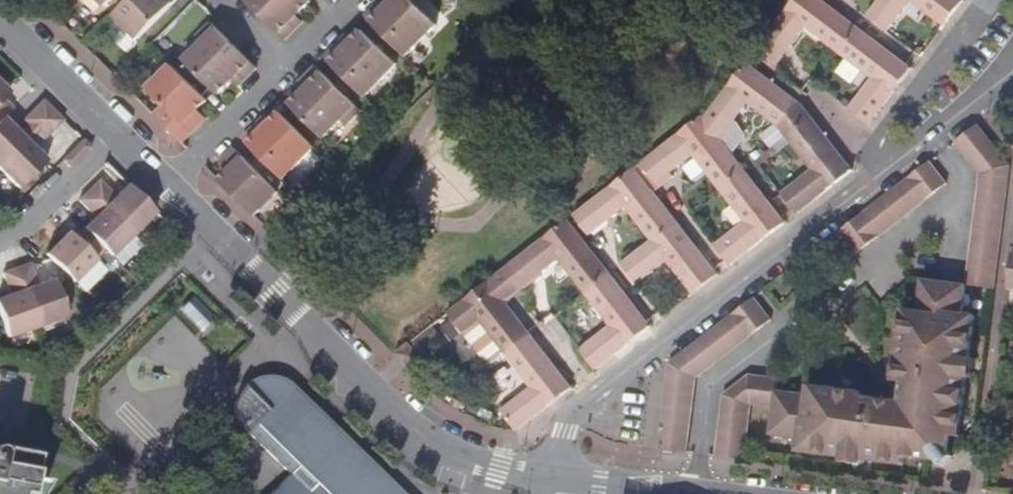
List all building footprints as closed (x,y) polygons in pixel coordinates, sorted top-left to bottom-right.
[(114,14),(138,38),(170,6),(175,0),(129,0),(114,14)] [(285,39),(304,20),(297,13),(310,0),(246,0),(285,39)] [(365,14),(406,55),(438,23),(415,0),(391,0),(388,3),(385,0),(380,0),(365,14)] [(857,28),(820,0),(794,0),(771,29),(791,45),(806,27),(809,21),(842,47),(857,28)] [(867,16),(887,30),(909,2),(911,0),(879,0),(867,16)] [(947,23),(917,0),(911,0),(909,2),(943,28),(947,23)] [(963,2),(961,0),(917,0),(947,23),(963,2)] [(838,54),(842,47),(809,21),(806,27),(838,54)] [(212,86),(218,92),(233,78),(239,84),(257,67),(214,23),(212,22),(198,36),(203,41),(185,59),(212,86)] [(848,110),(869,125),(912,69),(905,64),(857,28),(842,47),(876,74),(871,80),(848,110)] [(771,29),(756,48),(776,64),(791,45),(771,29)] [(341,38),(325,55),(365,96),(396,64),(361,30),(351,39),(347,44),(341,38)] [(345,34),(341,38),(347,44),(351,39),(345,34)] [(838,54),(871,80),(876,74),(842,47),(838,54)] [(703,118),(729,152),(741,136),(731,121),(744,105),(749,99),(784,124),(799,104),(745,63),(710,107),(703,118)] [(197,109),(207,100),(202,95),(172,64),(148,87),(171,111),(192,132),(201,123),(192,114),(197,109)] [(315,65),(298,82),(304,88),(290,103),(324,137),(342,119),(346,124),(361,110),(345,95),(335,85),(315,65)] [(339,81),(335,85),(345,95),(349,91),(339,81)] [(0,82),(0,119),(3,116),(3,117),(13,107),(3,98),(9,91),(0,82)] [(33,129),(53,109),(43,99),(23,119),(33,129)] [(778,131),(784,124),(749,99),(744,105),(778,131)] [(63,119),(53,109),(33,129),(43,139),(63,119)] [(201,123),(206,118),(197,109),(192,114),(201,123)] [(192,132),(171,111),(161,122),(182,143),(192,132)] [(243,138),(256,150),(284,179),(315,147),(280,112),(269,122),(265,127),(259,121),(243,138)] [(721,186),(742,170),(729,152),(703,118),(700,115),(658,148),(674,168),(689,156),(695,151),(721,186)] [(0,119),(0,162),(25,137),(3,117),(3,116),(0,119)] [(264,116),(259,121),(265,127),(269,122),(264,116)] [(781,193),(791,206),(797,213),(851,171),(843,158),(809,117),(790,132),(816,166),(811,170),(781,193)] [(976,126),(954,143),(980,175),(966,278),(966,286),(990,288),(1007,165),(976,126)] [(790,132),(785,137),(811,170),(816,166),(790,132)] [(0,162),(0,169),(19,187),(47,159),(25,137),(0,162)] [(234,146),(223,158),(232,166),(227,171),(219,179),(254,214),(277,190),(247,160),(234,146)] [(658,148),(639,163),(654,183),(674,168),(658,148)] [(716,190),(721,186),(695,151),(689,156),(716,190)] [(223,158),(219,162),(227,171),(232,166),(223,158)] [(930,162),(838,233),(856,255),(947,184),(930,162)] [(655,238),(675,222),(633,168),(592,200),(607,220),(624,208),(629,203),(655,238)] [(713,245),(723,260),(728,266),(784,223),(778,216),(742,170),(721,186),(747,219),(742,223),(713,245)] [(89,189),(133,233),(155,211),(128,183),(116,196),(99,179),(89,189)] [(716,190),(742,223),(747,219),(721,186),(716,190)] [(133,233),(89,189),(79,199),(96,216),(84,228),(104,248),(111,255),(133,233)] [(592,200),(572,216),(588,235),(607,220),(592,200)] [(624,208),(650,241),(655,238),(629,203),(624,208)] [(607,274),(566,221),(525,253),(540,272),(555,261),(561,256),(587,290),(607,274)] [(696,291),(717,274),(712,268),(675,222),(655,238),(650,241),(619,265),(635,284),(665,261),(671,256),(696,291)] [(95,257),(104,248),(84,228),(74,237),(68,231),(46,253),(74,281),(96,259),(95,257)] [(525,253),(506,267),(521,287),(540,272),(525,253)] [(582,294),(587,290),(561,256),(555,261),(582,294)] [(691,295),(696,291),(671,256),(665,261),(691,295)] [(17,267),(38,326),(67,315),(54,279),(38,284),(30,262),(17,267)] [(38,326),(17,267),(3,272),(11,294),(0,298),(0,313),(8,336),(38,326)] [(521,287),(506,267),(487,282),(502,302),(521,287)] [(578,350),(594,371),(650,327),(645,321),(607,274),(587,290),(614,324),(608,327),(578,350)] [(800,439),(799,448),(819,450),(819,456),(843,459),(844,454),(864,457),(864,462),(905,467),(907,457),(932,461),(933,448),(941,443),(942,436),(954,438),(956,438),(959,417),(965,418),(969,379),(965,378),(967,360),(971,361),(976,316),(962,314),(966,286),(922,280),(917,312),(903,310),(893,383),(901,384),(899,402),(862,398),(863,393),(809,387),(808,395),(777,392),(771,436),(800,439)] [(503,356),(509,351),(528,336),(525,333),(502,302),(487,282),(445,314),(461,334),(463,333),(490,366),(503,356)] [(582,294),(608,327),(614,324),(587,290),(582,294)] [(753,299),(666,366),(655,451),(687,454),(696,379),(771,321),(753,299)] [(434,327),(408,346),(419,359),(443,340),(434,327)] [(516,431),(569,389),(528,336),(509,351),(535,385),(530,389),(501,412),(516,431)] [(393,356),(406,370),(419,359),(408,346),(407,345),(393,356)] [(509,351),(503,356),(530,389),(535,385),(509,351)] [(976,362),(971,361),(967,360),(965,378),(969,379),(974,379),(976,362)] [(722,395),(716,457),(745,460),(751,406),(773,408),(776,380),(746,376),(722,395)] [(232,405),(232,409),(233,417),(234,423),(236,428),(240,433),(243,437),(247,433),(288,475),(270,493),(404,493),(395,485),(391,490),(347,449),(351,444),(333,426),(329,430),(287,390),(291,386),(282,380),(277,378),(271,377),(266,377),(260,377),(255,379),(249,381),(245,384),(241,388),(238,392),(235,397),(232,405)] [(333,426),(291,386),(287,390),(329,430),(333,426)] [(963,439),(965,418),(959,417),(956,438),(963,439)] [(951,455),(954,438),(942,436),(941,443),(933,448),(932,461),(940,462),(947,468),(956,460),(951,455)] [(395,485),(351,444),(347,449),(391,490),(395,485)] [(47,481),(33,479),(38,455),(3,448),(2,454),(1,452),(0,450),(0,493),(40,493),(47,481)] [(799,453),(819,456),(819,450),(799,448),(799,453)] [(863,468),(864,462),(864,457),(844,454),(843,459),(843,465),(863,468)]
